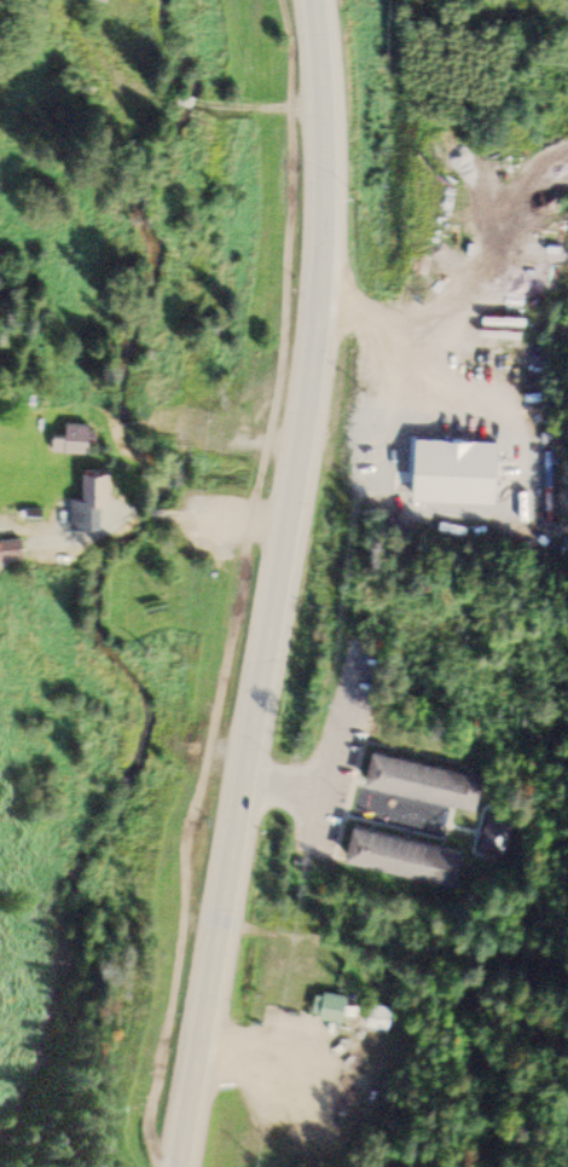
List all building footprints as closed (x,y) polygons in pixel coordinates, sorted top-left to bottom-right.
[(105,9),(111,0),(90,0),(105,9)] [(92,455),(92,427),(68,427),(68,439),(54,439),(54,455),(92,455)] [(500,505),(501,467),(421,464),(419,502),(500,505)] [(85,502),(73,502),(73,531),(103,531),(103,505),(113,505),(114,475),(85,474),(85,502)] [(26,542),(2,543),(2,560),(27,559),(26,542)] [(481,809),(488,775),(376,753),(369,787),(481,809)] [(476,851),(499,864),(518,831),(496,818),(476,851)] [(350,863),(458,888),(467,853),(358,828),(350,863)] [(351,999),(320,995),(317,1021),(348,1025),(351,999)] [(370,1029),(390,1033),(394,1010),(374,1007),(370,1029)]
